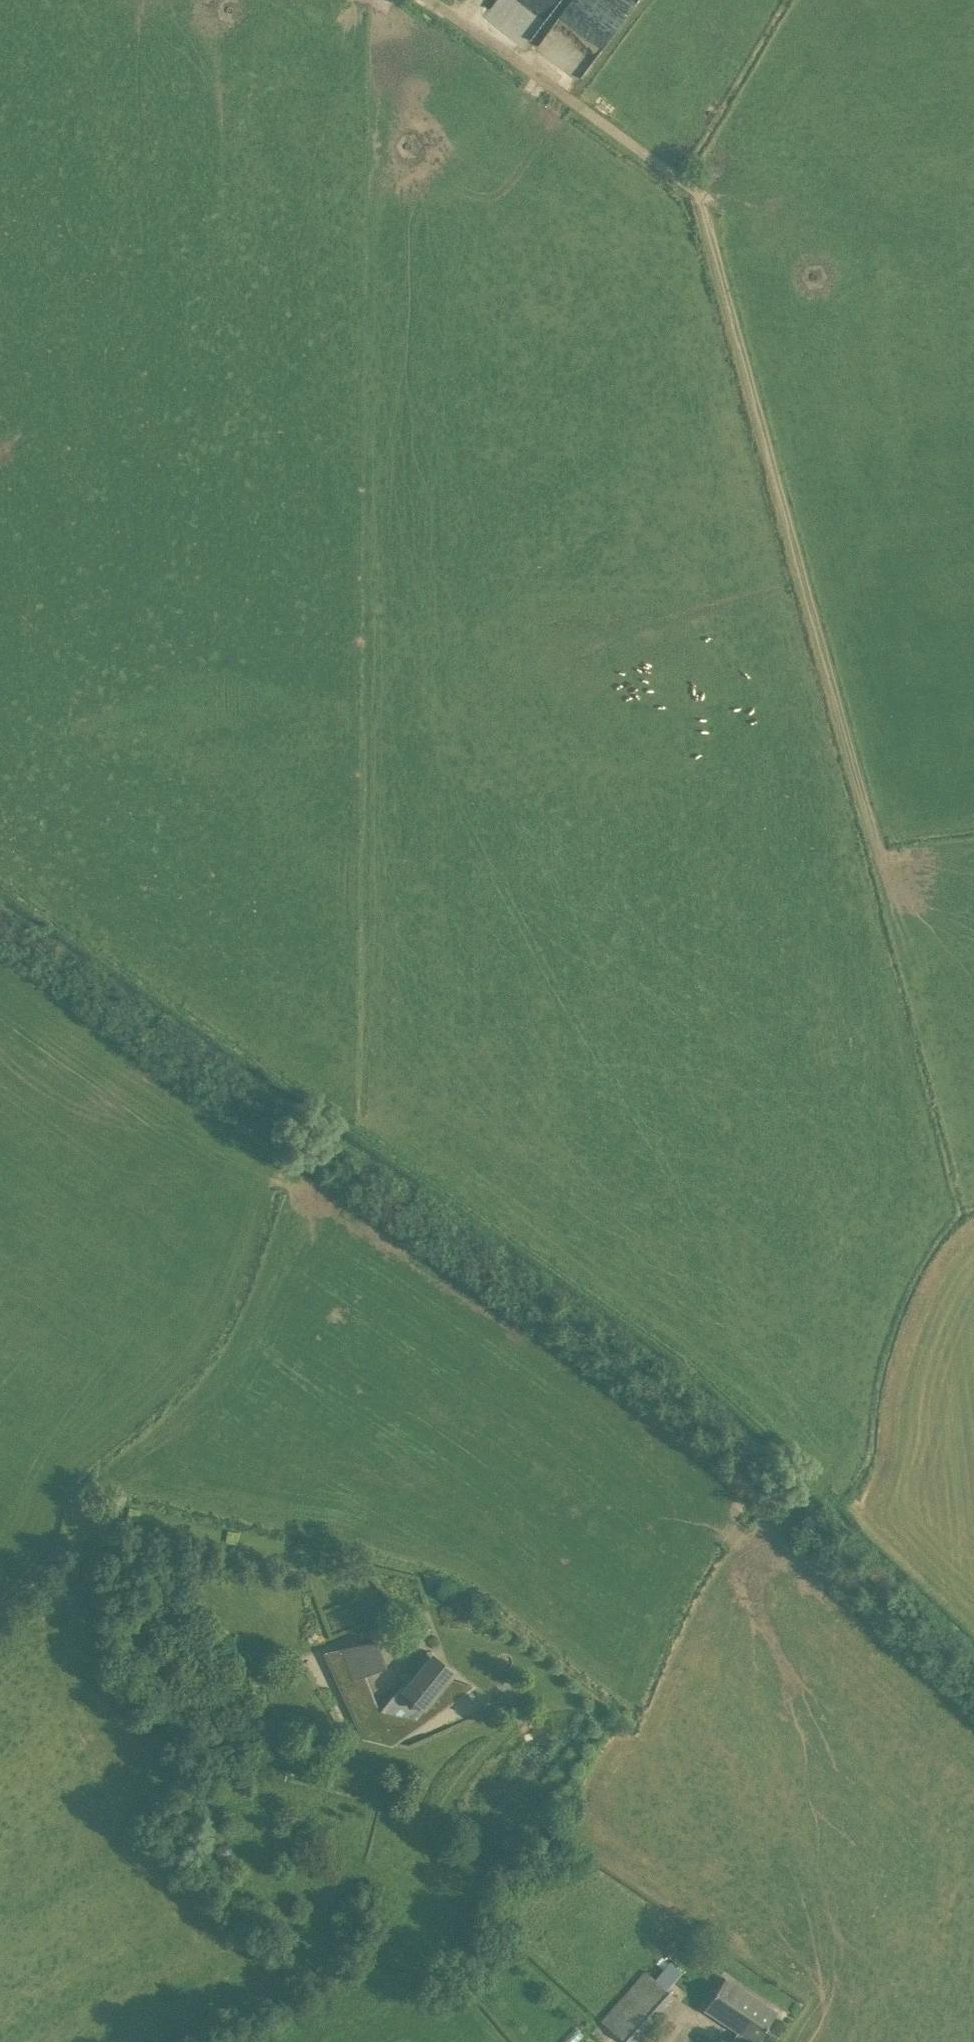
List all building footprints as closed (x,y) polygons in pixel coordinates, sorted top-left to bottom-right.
[(342,1684),(365,1675),(384,1668),(374,1642),(342,1648),(338,1649),(330,1651),(342,1684)] [(449,1679),(453,1673),(426,1652),(415,1667),(420,1671),(416,1676),(411,1671),(379,1711),(422,1721),(467,1684),(449,1679)] [(677,2000),(666,1991),(682,1973),(670,1962),(655,1980),(645,1971),(600,2021),(624,2041),(635,2041),(660,2015),(662,2017),(677,2000)] [(737,2032),(730,2041),(749,2041),(751,2041),(756,2041),(776,2013),(724,1979),(703,2010),(737,2032)]
